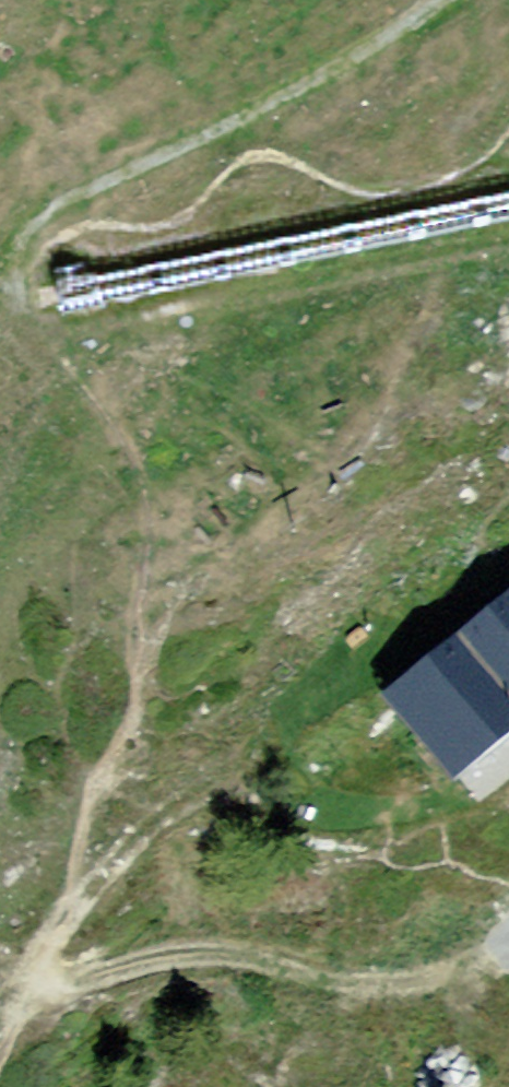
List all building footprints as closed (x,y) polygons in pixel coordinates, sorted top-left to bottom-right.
[(497,809),(508,800),(508,627),(414,699),(497,809)]
